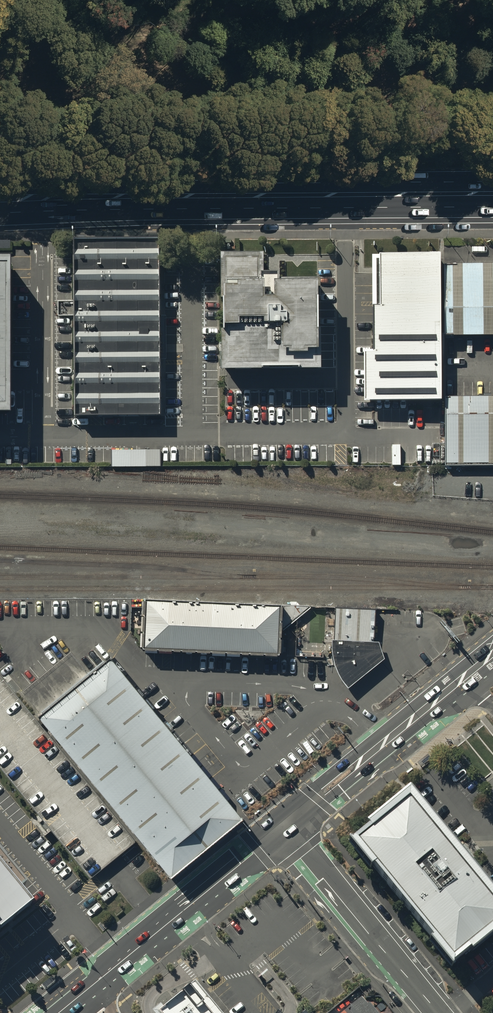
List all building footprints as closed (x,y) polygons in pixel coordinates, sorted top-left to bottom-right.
[(159,416),(158,242),(73,242),(74,417),(159,416)] [(443,401),(440,255),(380,256),(381,307),(374,307),(374,352),(364,352),(365,403),(443,401)] [(264,256),(221,257),(222,372),(321,371),(321,282),(264,282),(264,256)] [(442,331),(492,331),(492,262),(442,262),(442,331)] [(446,466),(492,465),(492,397),(445,398),(446,466)] [(160,447),(112,447),(112,465),(160,465),(160,447)] [(140,598),(140,651),(279,652),(279,599),(140,598)] [(373,602),(331,602),(330,651),(330,663),(343,684),(384,651),(374,638),(373,602)] [(115,658),(111,658),(38,717),(171,878),(243,821),(238,814),(115,658)] [(410,795),(352,842),(455,968),(492,937),(492,896),(410,795)] [(35,898),(23,883),(29,879),(0,844),(0,925),(35,898)] [(157,1012),(158,1012),(221,1012),(194,981),(157,1012)] [(343,1012),(378,1012),(370,1004),(368,1005),(362,998),(343,1012)]
